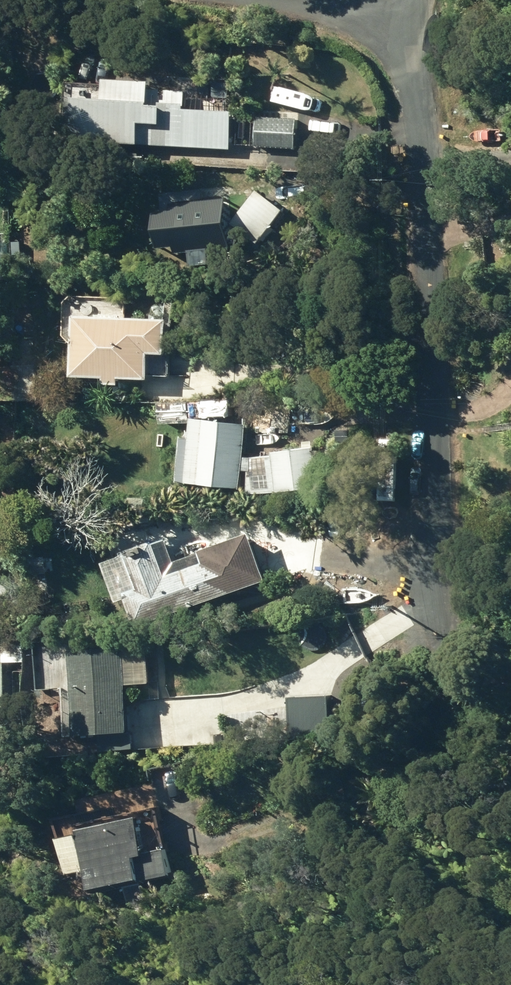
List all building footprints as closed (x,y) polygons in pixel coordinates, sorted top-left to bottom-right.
[(61,142),(225,151),(227,113),(176,110),(176,106),(180,106),(181,92),(159,91),(158,102),(154,101),(154,91),(141,91),(142,84),(94,81),(93,102),(63,100),(61,142)] [(250,147),(291,149),(292,120),(252,118),(250,147)] [(195,197),(195,188),(159,190),(160,214),(164,214),(162,217),(161,220),(160,223),(160,227),(160,231),(162,235),(163,238),(166,241),(172,242),(172,249),(221,247),(219,196),(195,197)] [(281,208),(255,188),(229,223),(255,242),(281,208)] [(47,280),(47,292),(60,292),(60,281),(47,280)] [(164,353),(166,318),(72,314),(70,376),(102,377),(102,383),(118,384),(118,378),(147,378),(148,352),(164,353)] [(235,407),(214,406),(214,415),(234,417),(235,407)] [(183,482),(239,487),(244,422),(189,417),(183,482)] [(270,455),(250,456),(255,492),(318,486),(314,452),(310,453),(309,448),(270,453),(270,455)] [(134,627),(234,591),(221,556),(164,577),(152,541),(121,552),(121,554),(99,562),(114,602),(124,598),(134,627)] [(12,591),(0,582),(0,606),(12,591)] [(127,732),(121,647),(63,651),(69,736),(127,732)] [(336,731),(337,700),(319,700),(319,708),(298,708),(297,740),(319,741),(318,731),(336,731)] [(268,724),(289,727),(290,719),(269,716),(268,724)] [(157,816),(153,799),(99,811),(97,808),(51,818),(64,875),(82,871),(87,891),(122,884),(128,906),(145,902),(140,881),(184,872),(171,813),(157,816)]
